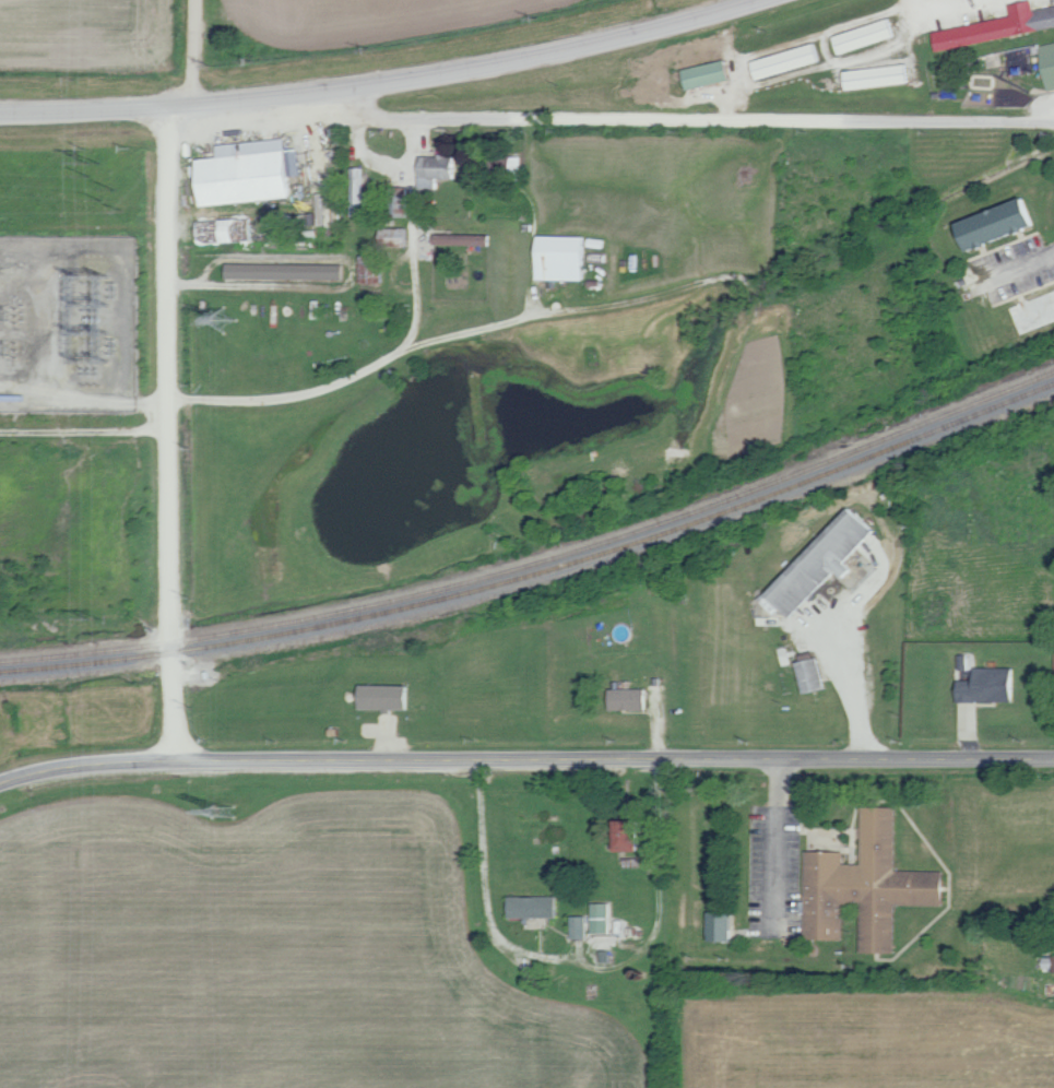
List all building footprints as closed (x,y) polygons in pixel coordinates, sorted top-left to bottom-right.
[(939,50),(1053,28),(1053,6),(1036,10),(1034,0),(1011,5),(1014,16),(935,32),(939,50)] [(898,38),(893,20),(837,34),(842,52),(898,38)] [(761,79),(823,61),(818,43),(755,61),(761,79)] [(687,67),(690,88),(733,82),(730,61),(687,67)] [(851,90),(913,82),(910,63),(848,72),(851,90)] [(207,206),(295,197),(293,176),(303,175),(300,149),(289,150),(287,138),(220,145),(221,157),(202,159),(207,206)] [(479,155),(479,179),(515,180),(515,172),(514,172),(514,167),(521,167),(522,155),(479,155)] [(439,188),(439,178),(458,178),(458,157),(422,156),(421,188),(439,188)] [(364,217),(365,168),(353,167),(352,216),(364,217)] [(408,187),(388,188),(389,213),(409,212),(408,187)] [(964,222),(975,251),(1043,226),(1032,197),(964,222)] [(383,228),(384,247),(409,246),(409,228),(383,228)] [(494,234),(435,235),(435,245),(494,245),(494,234)] [(589,280),(590,237),(542,236),(541,279),(589,280)] [(364,284),(385,284),(384,256),(363,256),(364,284)] [(346,281),(346,265),(230,263),(230,279),(346,281)] [(768,595),(793,619),(839,573),(846,580),(856,569),(848,562),(879,530),(853,506),(768,595)] [(799,663),(807,694),(828,689),(820,657),(799,663)] [(975,681),(959,680),(958,702),(1017,703),(1018,669),(975,668),(975,681)] [(410,711),(411,686),(363,685),(362,710),(410,711)] [(649,689),(613,689),(612,710),(648,711),(649,689)] [(808,851),(806,939),(843,940),(844,903),(862,903),(861,953),(895,954),(896,905),(947,906),(947,872),(897,871),(898,808),(864,808),(863,864),(845,864),(846,852),(808,851)] [(623,852),(646,852),(646,817),(623,817),(623,852)] [(511,897),(512,918),(559,917),(559,896),(511,897)] [(612,904),(595,904),(595,934),(612,934),(612,904)] [(735,913),(713,912),(712,942),(735,942),(735,913)] [(573,939),(588,938),(587,916),(573,917),(573,939)]
